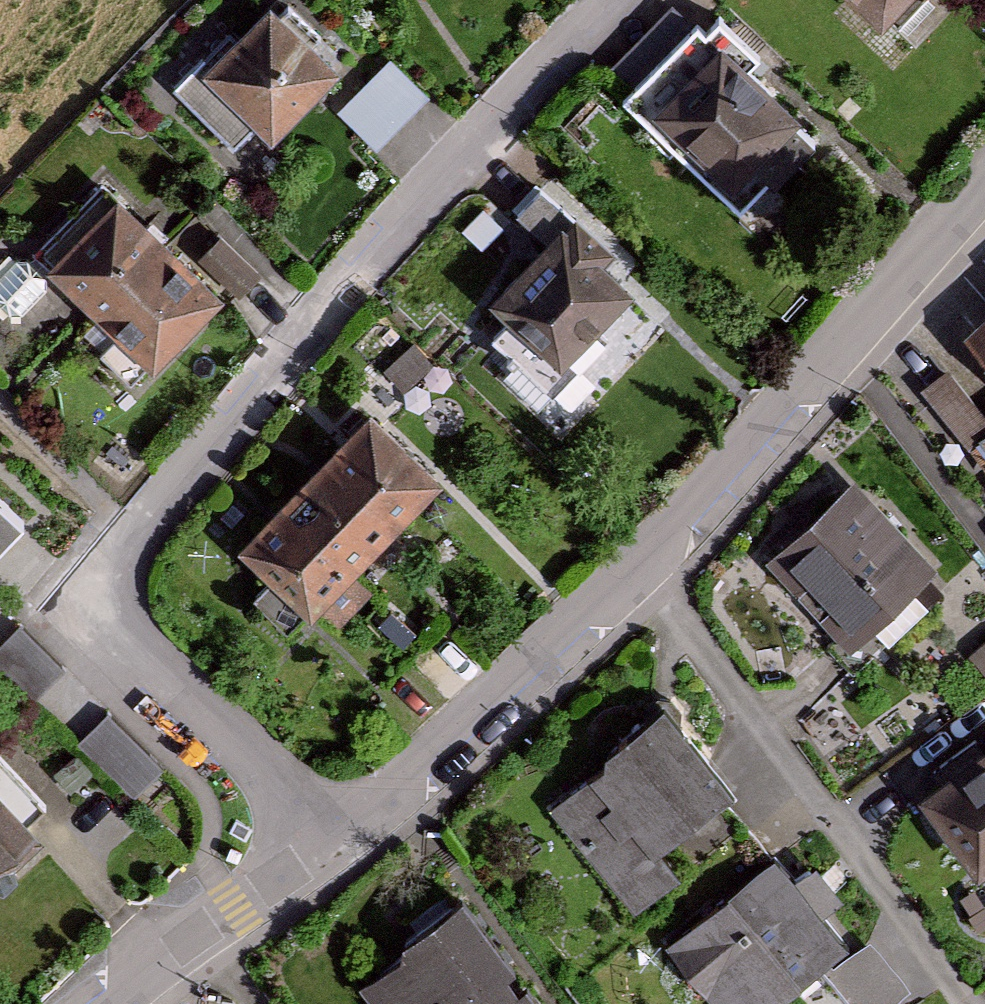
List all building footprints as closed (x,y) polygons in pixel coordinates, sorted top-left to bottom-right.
[(206,56),(275,123),(347,50),(296,0),(261,0),(206,56)] [(723,27),(653,99),(734,178),(805,106),(723,27)] [(375,134),(432,84),(393,41),(337,91),(375,134)] [(117,170),(39,245),(148,359),(226,284),(117,170)] [(579,199),(500,287),(575,354),(654,266),(579,199)] [(375,389),(236,529),(305,598),(445,459),(375,389)] [(866,467),(775,557),(857,639),(948,548),(866,467)] [(29,517),(0,489),(0,546),(29,517)] [(745,775),(669,691),(546,801),(623,886),(745,775)] [(920,795),(981,879),(984,876),(984,747),(920,795)] [(51,816),(0,766),(0,867),(51,816)] [(672,940),(724,1003),(778,1003),(866,933),(793,842),(672,940)] [(463,891),(394,939),(401,948),(360,976),(380,1003),(542,1003),(463,891)]
